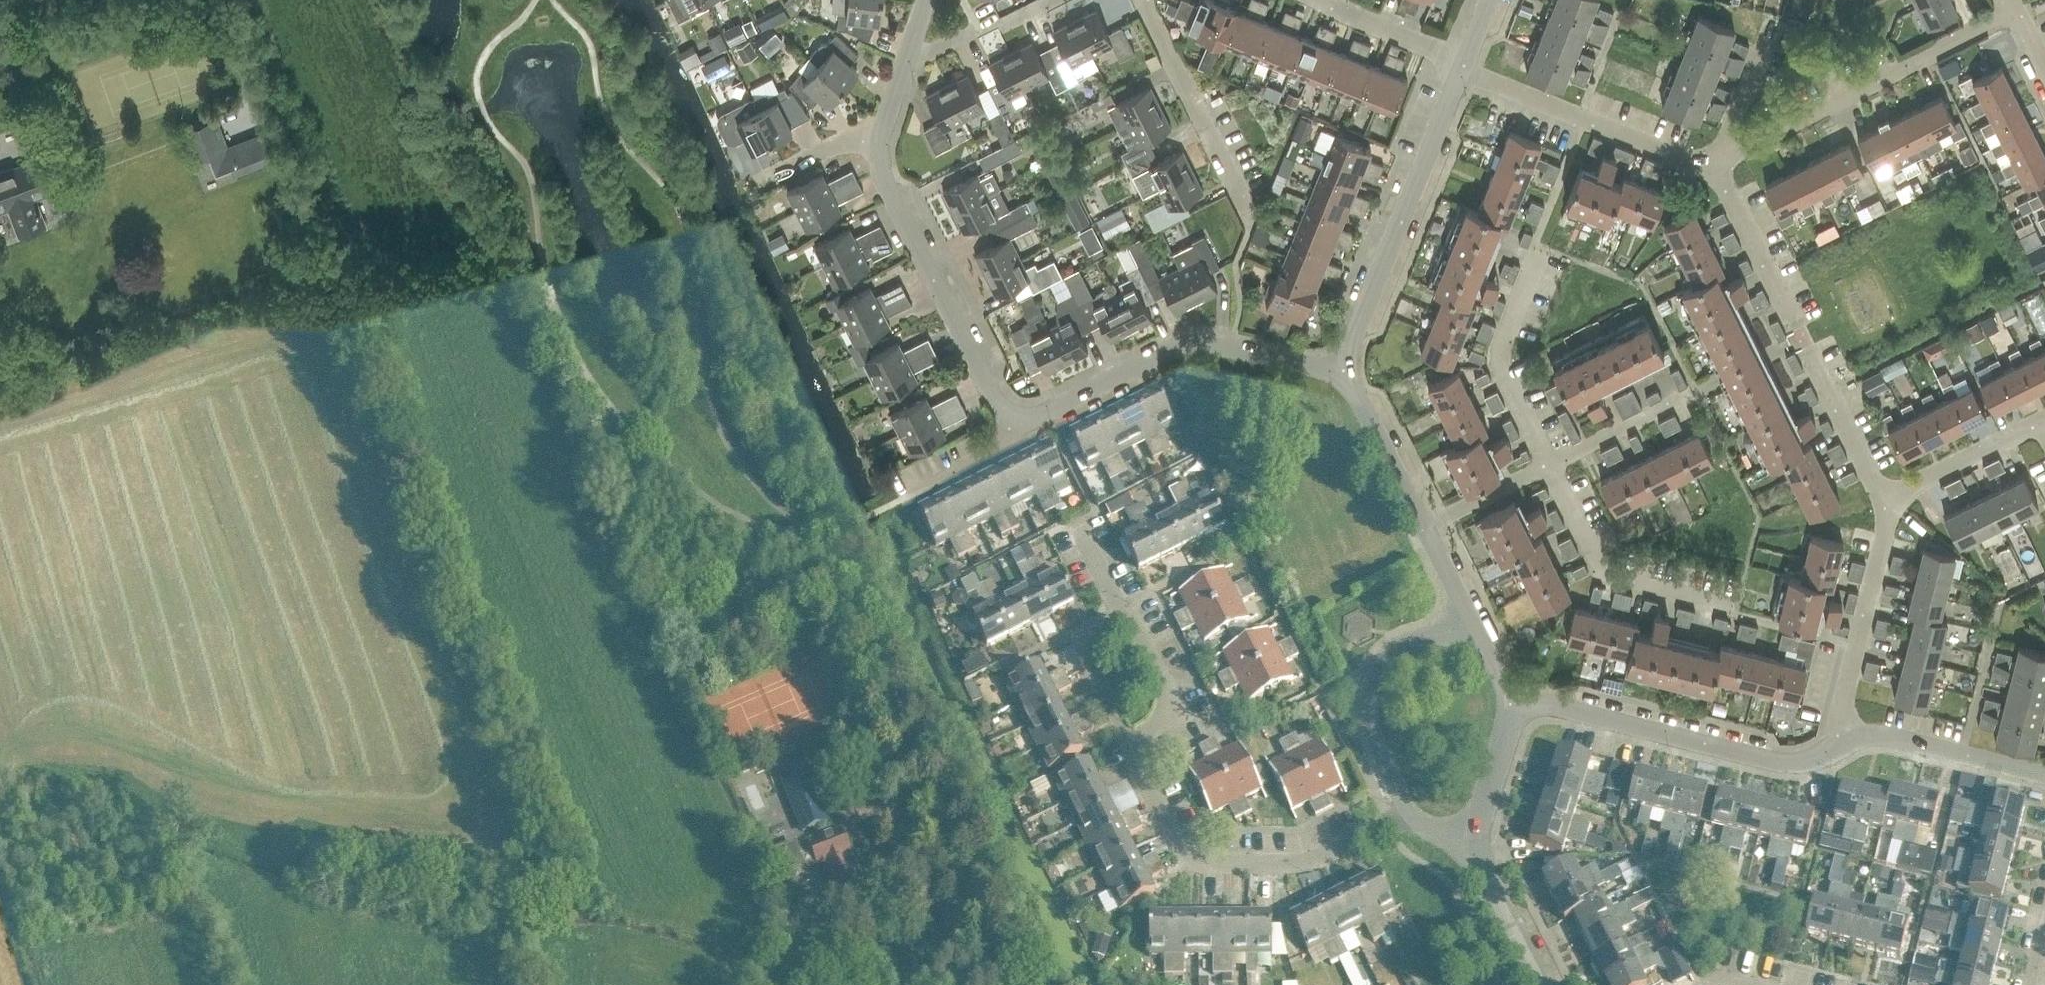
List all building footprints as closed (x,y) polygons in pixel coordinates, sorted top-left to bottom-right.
[(680,22),(697,13),(693,6),(705,0),(669,0),(680,22)] [(791,13),(802,0),(786,0),(785,1),(791,13)] [(884,0),(834,0),(833,10),(840,11),(838,29),(847,30),(870,39),(869,38),(871,21),(881,22),(884,0)] [(1237,10),(1229,6),(1231,1),(1227,0),(1213,0),(1201,0),(1199,5),(1187,0),(1182,0),(1179,7),(1230,27),(1237,10)] [(1261,0),(1260,0),(1251,0),(1246,13),(1237,10),(1230,27),(1223,45),(1240,52),(1261,0)] [(1257,59),(1271,24),(1263,20),(1269,4),(1261,0),(1240,52),(1257,59)] [(1412,0),(1402,0),(1399,7),(1407,10),(1412,0)] [(1407,10),(1416,14),(1422,0),(1412,0),(1407,10)] [(1598,0),(1556,0),(1555,4),(1590,19),(1598,0)] [(1952,0),(1930,0),(1919,6),(1929,26),(1958,11),(1952,0)] [(1165,11),(1175,15),(1179,7),(1169,3),(1165,11)] [(1523,4),(1519,15),(1531,19),(1535,9),(1523,4)] [(1581,41),(1590,19),(1555,4),(1546,27),(1581,41)] [(783,6),(774,11),(780,23),(789,18),(783,6)] [(1230,27),(1179,7),(1175,15),(1192,22),(1188,31),(1199,35),(1197,40),(1212,46),(1214,41),(1223,45),(1230,27)] [(1610,23),(1614,12),(1600,7),(1596,18),(1610,23)] [(1096,10),(1075,21),(1093,55),(1113,45),(1121,60),(1136,53),(1122,27),(1108,34),(1096,10)] [(1274,66),(1295,14),(1286,11),(1280,27),(1271,24),(1257,59),(1274,66)] [(763,30),(774,24),(768,13),(758,19),(763,30)] [(1291,73),(1305,37),(1297,34),(1303,17),(1295,14),(1274,66),(1291,73)] [(1726,52),(1735,29),(1700,15),(1690,38),(1726,52)] [(753,21),(744,25),(749,36),(758,32),(753,21)] [(1093,55),(1075,21),(1054,31),(1066,55),(1055,61),(1068,87),(1080,81),(1079,79),(1085,75),(1079,62),(1093,55)] [(1603,40),(1607,29),(1594,23),(1589,35),(1603,40)] [(1308,79),(1329,28),(1320,24),(1314,41),(1305,37),(1291,73),(1308,79)] [(741,26),(724,34),(731,47),(747,39),(741,26)] [(771,27),(756,40),(768,55),(784,41),(771,27)] [(1572,64),(1581,41),(1546,27),(1536,50),(1572,64)] [(1325,86),(1339,51),(1331,48),(1338,31),(1329,28),(1308,79),(1325,86)] [(728,47),(721,32),(708,38),(715,52),(728,47)] [(822,44),(810,57),(819,65),(844,88),(859,72),(851,64),(859,55),(836,35),(828,44),(822,44)] [(1342,93),(1363,41),(1355,38),(1348,55),(1339,51),(1325,86),(1342,93)] [(1717,75),(1726,52),(1690,38),(1681,61),(1717,75)] [(759,54),(750,40),(737,48),(745,61),(759,54)] [(1745,57),(1750,46),(1736,40),(1732,51),(1745,57)] [(1359,100),(1373,65),(1365,61),(1372,45),(1363,41),(1342,93),(1359,100)] [(1068,87),(1055,61),(1044,66),(1032,43),(1011,53),(1029,88),(1049,77),(1057,93),(1068,87)] [(1563,87),(1572,64),(1536,50),(1527,72),(1563,87)] [(683,57),(682,58),(685,64),(688,70),(689,69),(702,62),(696,51),(683,57)] [(732,68),(723,52),(701,63),(710,80),(732,68)] [(1376,107),(1397,55),(1389,52),(1382,68),(1373,65),(1359,100),(1376,107)] [(1591,68),(1596,57),(1582,52),(1578,63),(1591,68)] [(1029,88),(1011,53),(991,64),(1008,98),(1029,88)] [(1163,65),(1157,53),(1146,58),(1152,71),(1163,65)] [(1394,114),(1408,79),(1399,75),(1406,59),(1397,55),(1376,107),(1394,114)] [(1739,74),(1743,63),(1729,57),(1725,68),(1739,74)] [(1957,59),(1939,68),(1945,78),(1962,69),(1957,59)] [(1708,98),(1717,75),(1681,61),(1672,83),(1708,98)] [(844,88),(819,65),(809,77),(803,71),(790,85),(814,106),(821,97),(829,105),(844,88)] [(2013,88),(2002,66),(1975,80),(1973,76),(1960,82),(1966,95),(1977,89),(1982,100),(1983,102),(2013,88)] [(1585,85),(1589,74),(1575,68),(1571,80),(1585,85)] [(986,109),(969,75),(948,85),(965,120),(986,109)] [(753,100),(773,141),(793,131),(788,121),(806,112),(793,93),(788,95),(785,88),(779,91),(773,78),(752,88),(757,97),(753,100)] [(1699,120),(1708,98),(1672,83),(1663,106),(1699,120)] [(965,120),(948,85),(927,96),(940,122),(925,130),(937,154),(953,145),(945,130),(965,120)] [(1727,102),(1732,91),(1718,85),(1714,96),(1727,102)] [(1119,129),(1161,107),(1151,87),(1109,108),(1119,129)] [(2023,108),(2013,88),(1983,102),(1982,100),(1971,106),(1976,115),(1987,110),(1992,121),(1994,123),(2023,108)] [(1280,93),(1270,89),(1267,96),(1277,100),(1280,93)] [(1095,110),(1114,100),(1111,92),(1091,102),(1095,110)] [(1784,110),(1793,106),(1787,93),(1778,98),(1784,110)] [(1301,98),(1292,95),(1289,104),(1297,107),(1301,98)] [(1942,96),(1921,106),(1935,136),(1938,135),(1949,129),(1954,140),(1956,139),(1959,146),(1970,141),(1966,134),(1960,121),(1955,123),(1942,96)] [(773,141),(753,100),(724,114),(722,116),(720,118),(720,119),(720,122),(721,125),(728,140),(730,143),(733,144),(734,145),(737,145),(739,144),(748,140),(753,151),(773,141)] [(1721,119),(1725,108),(1711,102),(1707,113),(1721,119)] [(1012,105),(1001,111),(1005,119),(1016,113),(1012,105)] [(1935,136),(1921,106),(1900,117),(1915,146),(1917,145),(1923,156),(1943,146),(1938,135),(1935,136)] [(1172,129),(1161,107),(1119,129),(1130,150),(1122,154),(1128,165),(1154,151),(1148,141),(1172,129)] [(2033,128),(2023,108),(1994,123),(1992,121),(1981,126),(1986,136),(1997,130),(2003,141),(2004,143),(2033,128)] [(1015,139),(1005,119),(1001,111),(989,117),(1004,145),(1015,139)] [(1915,146),(1900,117),(1879,127),(1894,156),(1897,155),(1902,166),(1923,156),(1917,145),(1915,146)] [(277,161),(266,131),(229,146),(218,118),(189,129),(201,160),(212,155),(218,171),(232,165),(236,177),(277,161)] [(1303,118),(1296,137),(1305,141),(1313,122),(1303,118)] [(1351,121),(1348,129),(1365,136),(1368,128),(1351,121)] [(1976,129),(1980,139),(1986,136),(1981,126),(1976,129)] [(1894,156),(1879,127),(1858,138),(1873,167),(1887,160),(1893,171),(1902,166),(1897,155),(1894,156)] [(2043,149),(2033,128),(2004,143),(2003,141),(1992,147),(1996,156),(2008,151),(2013,162),(2014,163),(2043,149)] [(1326,131),(1318,148),(1329,153),(1381,174),(1384,165),(1368,158),(1371,149),(1326,131)] [(1536,156),(1541,144),(1511,132),(1503,151),(1533,164),(1545,169),(1558,174),(1561,166),(1536,156)] [(1600,147),(1603,140),(1594,137),(1592,143),(1598,146),(1600,147)] [(1015,139),(1004,145),(979,157),(986,170),(1022,152),(1015,139)] [(1864,172),(1849,142),(1828,153),(1843,182),(1841,183),(1846,194),(1856,190),(1850,179),(1864,172)] [(1595,154),(1598,146),(1592,143),(1588,151),(1595,154)] [(1619,157),(1622,148),(1616,145),(1613,154),(1619,157)] [(1625,159),(1629,150),(1622,148),(1619,157),(1625,159)] [(1981,162),(1974,148),(1963,154),(1970,167),(1981,162)] [(1159,189),(1194,171),(1182,149),(1159,161),(1154,151),(1128,165),(1133,176),(1149,168),(1159,189)] [(2043,149),(2014,163),(2013,162),(2002,167),(2007,177),(2018,171),(2025,185),(2034,180),(2033,180),(2044,174),(2044,152),(2043,149)] [(57,150),(56,150),(58,156),(36,165),(35,163),(13,171),(13,172),(0,177),(0,210),(14,205),(25,233),(46,225),(35,197),(47,192),(45,187),(68,179),(57,150)] [(1631,162),(1635,153),(1629,150),(1625,159),(1631,162)] [(1525,184),(1533,164),(1503,151),(1495,171),(1525,184)] [(1381,174),(1329,153),(1322,170),(1357,184),(1361,175),(1377,182),(1381,174)] [(1843,182),(1828,153),(1808,163),(1823,192),(1820,194),(1826,205),(1835,200),(1830,189),(1841,183),(1843,182)] [(1649,174),(1655,161),(1646,157),(1641,171),(1649,174)] [(1658,177),(1663,164),(1655,161),(1649,174),(1658,177)] [(1823,192),(1808,163),(1787,173),(1802,203),(1800,204),(1805,215),(1815,210),(1809,199),(1820,194),(1823,192)] [(1937,185),(1958,175),(1953,166),(1932,176),(1937,185)] [(1997,182),(2007,177),(2002,167),(1992,172),(1997,182)] [(1622,185),(1621,185),(1581,168),(1565,209),(1606,226),(1613,208),(1622,185)] [(798,210),(858,180),(853,169),(827,182),(823,173),(788,191),(798,210)] [(1555,183),(1558,174),(1545,169),(1541,178),(1555,183)] [(1907,177),(1904,169),(1893,174),(1897,182),(1907,177)] [(1354,192),(1357,184),(1322,170),(1315,187),(1367,208),(1371,199),(1354,192)] [(1185,201),(1204,192),(1194,171),(1159,189),(1165,201),(1145,211),(1155,231),(1191,213),(1185,201)] [(1517,204),(1525,184),(1495,171),(1487,191),(1517,204)] [(944,191),(954,212),(989,194),(978,173),(944,191)] [(1802,203),(1787,173),(1766,184),(1780,211),(1775,213),(1782,227),(1794,220),(1789,209),(1800,204),(1802,203)] [(2044,200),(2044,174),(2033,180),(2034,180),(2040,193),(2029,199),(2030,200),(2034,208),(2044,203),(2044,201),(2044,200)] [(1076,188),(1070,175),(1054,183),(1060,196),(1076,188)] [(1633,216),(1645,185),(1624,177),(1621,185),(1622,185),(1613,208),(1633,216)] [(838,203),(864,190),(858,180),(798,210),(808,230),(842,212),(838,203)] [(1917,181),(1911,184),(1916,193),(1922,190),(1917,181)] [(1653,224),(1666,194),(1645,185),(1633,216),(1653,224)] [(1367,208),(1315,187),(1308,204),(1344,218),(1347,210),(1364,216),(1367,208)] [(994,232),(1033,212),(1028,202),(1027,201),(1011,209),(1001,188),(989,194),(954,212),(965,232),(988,221),(994,232)] [(1509,225),(1517,204),(1487,191),(1479,211),(1478,212),(1501,221),(1501,222),(1509,225)] [(1076,194),(1062,201),(1069,216),(1083,209),(1076,194)] [(749,201),(751,206),(762,200),(760,195),(749,201)] [(1028,202),(1033,212),(1039,209),(1034,199),(1028,202)] [(1867,205),(1874,217),(1886,211),(1880,199),(1867,205)] [(2030,200),(2007,211),(2011,220),(2034,208),(2030,200)] [(1542,214),(1545,206),(1532,201),(1529,209),(1542,214)] [(1340,226),(1344,218),(1308,204),(1302,221),(1353,242),(1357,233),(1340,226)] [(1469,301),(1469,300),(1501,222),(1501,221),(1478,212),(1479,211),(1461,204),(1428,285),(1446,292),(1469,301)] [(1538,223),(1542,214),(1529,209),(1525,218),(1538,223)] [(1716,226),(1728,220),(1724,211),(1712,218),(1716,226)] [(1021,258),(1011,238),(1039,224),(1033,212),(994,232),(1000,243),(976,255),(986,275),(1021,258)] [(1665,226),(1675,246),(1705,232),(1695,212),(1665,226)] [(1123,230),(1115,215),(1098,224),(1106,238),(1123,230)] [(1353,242),(1302,221),(1295,238),(1330,252),(1333,244),(1350,250),(1353,242)] [(1818,231),(1816,235),(1820,244),(1840,234),(1835,223),(1818,231)] [(826,265),(886,235),(881,224),(855,237),(850,228),(816,246),(826,265)] [(2021,238),(2027,251),(2044,243),(2037,230),(2021,238)] [(1531,241),(1534,235),(1525,231),(1523,237),(1531,241)] [(1721,237),(1725,245),(1738,239),(1734,231),(1721,237)] [(1714,251),(1705,232),(1675,246),(1685,265),(1714,251)] [(866,258),(891,245),(886,235),(826,265),(835,285),(870,267),(866,258)] [(1197,302),(1218,291),(1209,273),(1206,267),(1217,261),(1204,236),(1172,252),(1180,267),(1197,302)] [(789,247),(784,237),(770,244),(775,254),(789,247)] [(1529,247),(1531,241),(1523,237),(1520,243),(1529,247)] [(1102,249),(1097,238),(1082,245),(1088,256),(1102,249)] [(1138,264),(1148,283),(1159,278),(1144,247),(1140,238),(1128,244),(1132,252),(1138,264)] [(1326,261),(1330,252),(1295,238),(1288,255),(1340,276),(1343,267),(1326,261)] [(1742,247),(1738,239),(1725,245),(1730,254),(1742,247)] [(2027,251),(2037,271),(2044,267),(2044,242),(2044,243),(2027,251)] [(1724,270),(1714,251),(1685,265),(1694,284),(1695,285),(1717,274),(1724,270)] [(1340,276),(1288,255),(1281,272),(1298,279),(1316,286),(1320,278),(1336,284),(1340,276)] [(1033,292),(1063,277),(1055,260),(1038,268),(1036,263),(1026,268),(1021,258),(986,275),(997,296),(1027,280),(1033,292)] [(1739,262),(1742,268),(1751,264),(1748,258),(1739,262)] [(1511,272),(1514,265),(1505,262),(1503,268),(1511,272)] [(1515,263),(1514,265),(1511,272),(1518,274),(1521,266),(1515,263)] [(1124,291),(1114,296),(1132,330),(1153,320),(1141,296),(1152,290),(1138,264),(1127,270),(1131,278),(1120,283),(1124,291)] [(1754,270),(1751,264),(1742,268),(1745,274),(1754,270)] [(1197,302),(1180,267),(1159,278),(1177,312),(1197,302)] [(1509,278),(1511,272),(1503,268),(1500,275),(1509,278)] [(1064,276),(1073,293),(1079,305),(1090,299),(1076,270),(1064,276)] [(1278,330),(1298,279),(1281,272),(1277,281),(1272,279),(1266,294),(1271,296),(1267,307),(1276,310),(1269,327),(1278,330)] [(1514,283),(1518,274),(1511,272),(1509,278),(1508,280),(1514,283)] [(1695,285),(1677,292),(1716,370),(1723,368),(1727,377),(1731,384),(1764,368),(1760,360),(1717,274),(1695,285)] [(1313,295),(1316,286),(1298,279),(1278,330),(1286,334),(1293,317),(1302,321),(1306,310),(1311,312),(1318,297),(1313,295)] [(846,324),(907,293),(901,283),(875,296),(871,287),(845,300),(841,292),(826,300),(831,310),(837,307),(846,324)] [(1767,297),(1763,289),(1757,292),(1758,294),(1761,300),(1767,297)] [(1477,303),(1469,300),(1469,301),(1446,292),(1438,312),(1468,324),(1477,303)] [(849,346),(853,354),(868,347),(864,339),(891,326),(886,317),(912,304),(907,293),(846,324),(856,343),(849,346)] [(1088,323),(1079,305),(1073,293),(1058,301),(1058,317),(1060,323),(1051,328),(1068,362),(1089,352),(1077,328),(1088,323)] [(1068,362),(1051,328),(1041,333),(1035,321),(1045,316),(1039,304),(1038,305),(1032,294),(1020,300),(1025,309),(1024,310),(1030,323),(1028,331),(1031,338),(1017,345),(1023,355),(1035,349),(1047,373),(1068,362)] [(1761,300),(1758,294),(1750,298),(1753,304),(1761,300)] [(1132,330),(1114,296),(1094,306),(1111,341),(1132,330)] [(1771,305),(1767,297),(1761,300),(1764,306),(1765,308),(1771,305)] [(1504,308),(1507,301),(1498,298),(1495,304),(1504,308)] [(1764,306),(1761,300),(1753,304),(1756,310),(1764,306)] [(1502,314),(1504,308),(1495,304),(1493,311),(1502,314)] [(2019,319),(2012,305),(2000,310),(2007,325),(2019,319)] [(1460,344),(1468,324),(1438,312),(1430,332),(1460,344)] [(1571,401),(1664,354),(1645,315),(1551,362),(1561,381),(1568,396),(1571,401)] [(1990,316),(1980,321),(1987,335),(1998,330),(1990,316)] [(1770,323),(1773,329),(1781,325),(1778,319),(1770,323)] [(1493,334),(1497,326),(1484,320),(1480,329),(1493,334)] [(1985,337),(1978,322),(1962,330),(1970,345),(1985,337)] [(1784,331),(1781,325),(1773,329),(1776,335),(1784,331)] [(1490,343),(1493,334),(1480,329),(1477,337),(1490,343)] [(1787,337),(1784,331),(1776,335),(1779,341),(1787,337)] [(1452,364),(1460,344),(1430,332),(1422,352),(1452,364)] [(1951,334),(1924,348),(1930,359),(1956,346),(1951,334)] [(865,361),(874,379),(934,348),(929,338),(903,350),(899,342),(872,355),(868,347),(853,354),(859,364),(865,361)] [(2044,350),(2044,349),(2040,338),(2030,343),(2036,354),(2025,360),(2022,361),(2037,390),(2044,386),(2044,355),(2043,351),(2044,350)] [(914,372),(940,359),(934,348),(874,379),(884,398),(918,381),(914,372)] [(1482,363),(1485,354),(1472,349),(1469,357),(1482,363)] [(2022,361),(2025,360),(2019,349),(2010,354),(2015,365),(2004,370),(2002,371),(2016,401),(2037,390),(2022,361)] [(1787,357),(1790,363),(1798,358),(1795,352),(1787,357)] [(1801,364),(1798,358),(1790,363),(1793,368),(1801,364)] [(2002,371),(2004,370),(1999,359),(1989,364),(1994,375),(1981,382),(1995,411),(2016,401),(2002,371)] [(1804,370),(1801,364),(1793,368),(1796,374),(1804,370)] [(1671,372),(1674,378),(1682,374),(1679,368),(1671,372)] [(1803,447),(1803,446),(1764,368),(1731,384),(1732,386),(1725,389),(1764,467),(1782,458),(1781,458),(1803,447)] [(1889,387),(1880,370),(1862,379),(1870,396),(1889,387)] [(1492,379),(1488,371),(1475,378),(1480,386),(1492,379)] [(1429,386),(1439,406),(1468,392),(1458,372),(1429,386)] [(1685,380),(1682,374),(1674,378),(1677,384),(1685,380)] [(1680,390),(1688,386),(1685,380),(1677,384),(1680,390)] [(1568,396),(1561,381),(1546,388),(1553,403),(1568,396)] [(1951,397),(1966,426),(1987,416),(1972,386),(1958,393),(1953,382),(1943,387),(1948,398),(1951,397)] [(1805,388),(1806,390),(1809,396),(1815,393),(1811,385),(1805,388)] [(1623,418),(1643,408),(1633,389),(1613,398),(1623,418)] [(1663,398),(1658,390),(1652,393),(1657,401),(1663,398)] [(1809,396),(1806,390),(1798,394),(1801,400),(1809,396)] [(1485,397),(1489,405),(1502,399),(1498,391),(1485,397)] [(1478,411),(1468,392),(1439,406),(1449,426),(1478,411)] [(1948,398),(1937,403),(1932,392),(1922,397),(1928,408),(1930,407),(1945,437),(1966,426),(1951,397),(1948,398)] [(902,434),(962,403),(957,393),(931,405),(927,397),(892,414),(902,434)] [(1657,401),(1652,393),(1646,396),(1651,404),(1657,401)] [(1819,401),(1815,393),(1809,396),(1812,402),(1813,404),(1819,401)] [(1594,413),(1607,407),(1600,394),(1588,401),(1594,413)] [(1159,395),(1137,406),(1163,457),(1171,453),(1162,435),(1175,428),(1159,395)] [(1812,402),(1809,396),(1801,400),(1804,406),(1812,402)] [(1506,407),(1502,399),(1489,405),(1493,413),(1506,407)] [(942,427),(967,414),(962,403),(902,434),(911,453),(946,436),(942,427)] [(1928,408),(1917,414),(1911,403),(1902,407),(1907,419),(1910,418),(1924,447),(1945,437),(1930,407),(1928,408)] [(1163,457),(1137,406),(1115,417),(1132,450),(1145,444),(1154,462),(1163,457)] [(1558,414),(1562,420),(1570,416),(1567,410),(1558,414)] [(1488,430),(1478,411),(1449,426),(1458,444),(1458,445),(1481,433),(1481,434),(1488,430)] [(1910,418),(1907,419),(1897,424),(1891,413),(1879,419),(1885,432),(1890,430),(1903,457),(1924,447),(1910,418)] [(1676,414),(1668,418),(1674,431),(1682,427),(1676,414)] [(1564,424),(1572,420),(1570,416),(1562,420),(1564,424)] [(1132,450),(1115,417),(1093,428),(1119,479),(1128,475),(1119,457),(1132,450)] [(1503,422),(1506,428),(1515,424),(1512,418),(1503,422)] [(1674,431),(1668,418),(1659,422),(1666,435),(1674,431)] [(1820,424),(1823,429),(1832,425),(1829,419),(1820,424)] [(1575,426),(1572,420),(1564,424),(1567,431),(1575,426)] [(1518,430),(1515,424),(1506,428),(1509,434),(1518,430)] [(1834,431),(1832,425),(1823,429),(1826,435),(1834,431)] [(1578,433),(1575,426),(1567,431),(1570,437),(1578,433)] [(1119,479),(1093,428),(1072,439),(1088,472),(1102,466),(1111,484),(1119,479)] [(1520,436),(1518,430),(1509,434),(1512,440),(1520,436)] [(1699,432),(1680,442),(1694,470),(1714,460),(1699,432)] [(1500,472),(1481,434),(1481,433),(1458,445),(1458,444),(1441,453),(1461,492),(1500,472)] [(1582,439),(1578,433),(1570,437),(1573,443),(1582,439)] [(1635,450),(1644,446),(1637,433),(1629,438),(1635,450)] [(1694,470),(1680,442),(1660,451),(1675,480),(1694,470)] [(1828,449),(1831,457),(1844,450),(1840,442),(1828,449)] [(1618,443),(1609,447),(1616,460),(1624,456),(1618,443)] [(1810,443),(1803,446),(1803,447),(1781,458),(1782,458),(1791,477),(1820,462),(1810,443)] [(1616,460),(1609,447),(1601,451),(1608,464),(1616,460)] [(1521,452),(1522,454),(1525,460),(1531,457),(1527,449),(1521,452)] [(1050,450),(1028,461),(1054,512),(1056,512),(1063,508),(1054,490),(1067,484),(1050,450)] [(1848,459),(1844,450),(1831,457),(1836,465),(1848,459)] [(1675,480),(1660,451),(1641,461),(1655,490),(1675,480)] [(1525,460),(1522,454),(1514,458),(1517,464),(1525,460)] [(1171,471),(1172,470),(1181,465),(1176,455),(1165,460),(1171,471)] [(2000,458),(1992,461),(1998,473),(2005,469),(2000,458)] [(1054,512),(1028,461),(1007,472),(1024,505),(1036,499),(1045,517),(1054,512)] [(1655,490),(1641,461),(1621,471),(1636,500),(1655,490)] [(1998,473),(1992,461),(1984,465),(1990,477),(1998,473)] [(1830,482),(1820,462),(1791,477),(1801,496),(1830,482)] [(1845,485),(1858,478),(1854,470),(1841,476),(1845,485)] [(1636,500),(1621,471),(1602,481),(1616,510),(1636,500)] [(1024,505),(1007,472),(985,483),(1011,534),(1020,530),(1011,512),(1024,505)] [(1961,477),(1953,481),(1958,493),(1966,489),(1961,477)] [(2024,477),(2005,486),(2019,515),(2039,506),(2024,477)] [(1958,493),(1953,481),(1945,485),(1951,496),(1958,493)] [(1840,501),(1830,482),(1801,496),(1811,516),(1840,501)] [(1011,534),(985,483),(964,494),(980,527),(993,521),(1002,539),(1011,534)] [(1178,489),(1204,540),(1226,529),(1209,495),(1204,485),(1191,491),(1187,484),(1178,489)] [(1540,489),(1543,496),(1544,498),(1550,495),(1546,486),(1540,489)] [(2019,515),(2005,486),(1985,496),(1999,525),(2019,515)] [(1204,540),(1178,489),(1169,493),(1178,511),(1166,517),(1182,551),(1204,540)] [(1543,496),(1540,489),(1532,493),(1535,499),(1543,496)] [(980,527),(964,494),(942,505),(968,556),(977,552),(968,534),(980,527)] [(1999,525),(1985,496),(1965,506),(1979,535),(1999,525)] [(1495,561),(1513,553),(1512,552),(1535,541),(1534,540),(1515,502),(1476,521),(1495,561)] [(1124,513),(1118,503),(1106,509),(1111,520),(1124,513)] [(968,556),(942,505),(920,516),(937,549),(950,543),(959,561),(968,556)] [(1182,551),(1166,517),(1153,524),(1144,506),(1135,510),(1161,561),(1182,551)] [(1979,535),(1965,506),(1945,516),(1960,545),(1979,535)] [(1065,507),(1063,508),(1056,512),(1060,521),(1069,516),(1065,507)] [(1548,512),(1551,518),(1560,514),(1557,508),(1548,512)] [(1161,561),(1135,510),(1126,515),(1135,533),(1122,539),(1139,573),(1161,561)] [(1563,520),(1560,514),(1551,518),(1555,524),(1563,520)] [(1566,526),(1563,520),(1555,524),(1558,530),(1566,526)] [(1558,543),(1563,551),(1575,545),(1571,536),(1558,543)] [(1838,565),(1844,544),(1812,536),(1807,557),(1838,565)] [(1541,537),(1534,540),(1535,541),(1512,552),(1513,553),(1523,572),(1552,557),(1541,537)] [(1580,553),(1575,545),(1563,551),(1567,560),(1580,553)] [(1035,561),(1029,547),(1020,551),(1027,565),(1035,561)] [(1951,577),(1956,555),(1924,548),(1919,569),(1951,577)] [(1905,565),(1907,557),(1894,554),(1892,562),(1905,565)] [(1561,576),(1552,557),(1523,572),(1532,591),(1561,576)] [(1833,587),(1838,565),(1807,557),(1802,578),(1801,578),(1825,584),(1825,585),(1833,587)] [(1864,572),(1867,563),(1853,560),(1851,568),(1864,572)] [(1035,561),(1027,565),(1053,616),(1074,605),(1058,572),(1044,579),(1035,561)] [(1903,574),(1905,565),(1892,562),(1890,571),(1903,574)] [(1576,579),(1589,572),(1585,564),(1572,570),(1576,579)] [(1053,616),(1027,565),(1018,570),(1027,588),(1014,594),(1031,627),(1053,616)] [(1862,581),(1864,572),(1851,568),(1848,578),(1862,581)] [(945,574),(950,585),(959,581),(953,569),(945,574)] [(1945,598),(1951,577),(1919,569),(1914,590),(1945,598)] [(1215,609),(1251,591),(1247,583),(1233,590),(1224,572),(1202,584),(1215,609)] [(1815,627),(1825,585),(1825,584),(1801,578),(1802,578),(1783,573),(1772,616),(1815,627)] [(1571,596),(1561,576),(1532,591),(1541,610),(1571,596)] [(1009,638),(983,587),(981,589),(975,578),(962,585),(968,598),(976,594),(984,609),(967,618),(966,622),(970,630),(974,631),(977,629),(987,649),(1009,638)] [(1031,627),(1014,594),(1001,601),(992,583),(983,587),(1009,638),(1031,627)] [(1215,609),(1202,584),(1180,595),(1189,612),(1174,619),(1178,627),(1215,609)] [(1887,584),(1885,592),(1897,595),(1899,587),(1887,584)] [(1600,601),(1604,588),(1595,585),(1591,599),(1600,601)] [(1940,619),(1945,598),(1914,590),(1908,611),(1948,621),(1940,619)] [(1250,624),(1241,606),(1255,599),(1251,591),(1215,609),(1227,635),(1250,624)] [(1621,607),(1625,593),(1616,591),(1612,604),(1621,607)] [(1857,603),(1859,593),(1850,591),(1848,600),(1857,603)] [(1630,609),(1633,595),(1625,593),(1621,607),(1630,609)] [(930,602),(936,615),(946,610),(940,597),(930,602)] [(1650,609),(1652,600),(1645,598),(1643,607),(1650,609)] [(1656,610),(1658,601),(1652,600),(1650,609),(1656,610)] [(1854,612),(1857,603),(1848,600),(1845,610),(1854,612)] [(1685,615),(1687,609),(1678,606),(1677,613),(1679,614),(1685,615)] [(1588,645),(1597,613),(1575,608),(1567,640),(1588,645)] [(1227,635),(1215,609),(1178,627),(1182,636),(1197,628),(1205,646),(1227,635)] [(1694,618),(1696,611),(1687,609),(1685,615),(1692,617),(1694,618)] [(1942,643),(1948,621),(1908,611),(1908,612),(1916,614),(1911,635),(1942,643)] [(1610,650),(1618,618),(1597,613),(1588,645),(1610,650)] [(1683,624),(1685,615),(1679,614),(1677,622),(1683,624)] [(1690,626),(1692,617),(1685,615),(1683,624),(1690,626)] [(1720,627),(1722,618),(1716,616),(1714,625),(1720,627)] [(1888,629),(1891,621),(1878,617),(1876,626),(1888,629)] [(1637,632),(1639,624),(1618,618),(1610,650),(1630,655),(1631,656),(1637,632)] [(1727,628),(1729,619),(1722,618),(1720,627),(1727,628)] [(1746,638),(1750,625),(1741,622),(1737,636),(1746,638)] [(1844,624),(1843,627),(1841,634),(1848,635),(1851,626),(1844,624)] [(1755,640),(1758,627),(1750,625),(1746,638),(1755,640)] [(1841,634),(1843,627),(1835,625),(1833,631),(1841,634)] [(1886,637),(1888,629),(1876,626),(1874,634),(1886,637)] [(1259,669),(1295,650),(1291,642),(1276,650),(1268,632),(1246,643),(1259,669)] [(1720,653),(1637,632),(1631,656),(1630,655),(1625,674),(1710,695),(1715,677),(1714,677),(1720,653)] [(1788,649),(1791,635),(1782,633),(1779,646),(1788,649)] [(1797,651),(1800,637),(1791,635),(1788,649),(1797,651)] [(1937,664),(1942,643),(1911,635),(1906,656),(1937,664)] [(1813,640),(1800,637),(1797,651),(1809,654),(1813,640)] [(1259,669),(1246,643),(1223,655),(1232,672),(1218,679),(1222,687),(1259,669)] [(1735,682),(1743,650),(1722,645),(1720,653),(1714,677),(1715,677),(1735,682)] [(2019,645),(2013,669),(2044,677),(2044,652),(2019,645)] [(1285,666),(1299,659),(1295,650),(1259,669),(1272,694),(1294,683),(1285,666)] [(1756,687),(1764,656),(1743,650),(1735,682),(1756,687)] [(2009,665),(2012,654),(1998,650),(1995,662),(2009,665)] [(1777,693),(1785,661),(1764,656),(1756,687),(1777,693)] [(1932,685),(1937,664),(1906,656),(1900,677),(1932,685)] [(1878,672),(1880,663),(1868,660),(1865,668),(1878,672)] [(1798,698),(1806,666),(1785,661),(1777,693),(1798,698)] [(1017,707),(1068,681),(1063,672),(1051,679),(1051,680),(1046,683),(1039,668),(1005,685),(1017,707)] [(1876,680),(1878,672),(1865,668),(1863,677),(1876,680)] [(2005,683),(2008,671),(1994,668),(1991,679),(2005,683)] [(1272,694),(1259,669),(1222,687),(1226,696),(1241,688),(1250,706),(1272,694)] [(2044,702),(2044,677),(2013,669),(2008,693),(2044,702)] [(1926,706),(1932,685),(1900,677),(1895,698),(1926,706)] [(1621,693),(1624,682),(1613,679),(1610,690),(1621,693)] [(1061,712),(1053,697),(1059,695),(1060,696),(1072,690),(1068,681),(1017,707),(1027,728),(1061,712)] [(2039,726),(2044,702),(2008,693),(2002,717),(2039,726)] [(1998,712),(2001,701),(1986,697),(1983,709),(1998,712)] [(1038,750),(1089,724),(1085,715),(1072,722),(1073,723),(1068,726),(1061,712),(1027,728),(1038,750)] [(1993,730),(1996,718),(1982,715),(1979,726),(1993,730)] [(2033,750),(2039,726),(2002,717),(1996,740),(2033,750)] [(1083,755),(1075,740),(1081,738),(1081,739),(1094,733),(1089,724),(1038,750),(1049,772),(1083,755)] [(1296,737),(1288,741),(1306,778),(1332,765),(1320,743),(1303,751),(1296,737)] [(1215,741),(1207,745),(1226,782),(1251,769),(1240,747),(1223,756),(1215,741)] [(1306,778),(1288,741),(1280,745),(1287,760),(1269,768),(1280,790),(1306,778)] [(1226,782),(1207,745),(1199,749),(1206,764),(1189,773),(1200,795),(1226,782)] [(1559,752),(1552,775),(1602,791),(1605,780),(1587,775),(1591,762),(1559,752)] [(1343,787),(1332,765),(1306,778),(1324,814),(1332,810),(1325,796),(1343,787)] [(1066,805),(1117,779),(1112,770),(1100,776),(1101,778),(1095,780),(1088,766),(1055,782),(1066,805)] [(1613,767),(1606,793),(1621,796),(1627,771),(1613,767)] [(1245,800),(1262,791),(1261,788),(1268,784),(1260,769),(1253,772),(1251,769),(1226,782),(1244,818),(1252,814),(1245,800)] [(830,824),(808,771),(780,783),(802,836),(830,824)] [(1652,813),(1660,780),(1637,774),(1628,807),(1641,810),(1637,828),(1648,831),(1653,813),(1652,813)] [(1599,802),(1602,791),(1552,775),(1544,798),(1577,809),(1581,796),(1599,802)] [(1324,814),(1306,778),(1280,790),(1292,813),(1309,804),(1316,818),(1324,814)] [(1121,788),(1117,779),(1066,805),(1077,826),(1110,810),(1102,795),(1108,792),(1109,794),(1121,788)] [(1671,837),(1684,786),(1660,780),(1652,813),(1653,813),(1665,816),(1660,834),(1671,837)] [(1244,818),(1226,782),(1200,795),(1211,817),(1229,808),(1236,822),(1244,818)] [(1985,782),(1983,789),(1994,792),(1992,798),(2015,803),(2018,790),(1985,782)] [(1676,865),(1682,840),(1687,821),(1700,825),(1708,792),(1684,786),(1671,837),(1667,851),(1665,862),(1676,865)] [(1853,845),(1866,794),(1842,788),(1834,821),(1847,824),(1843,842),(1853,845)] [(1903,847),(1915,796),(1891,790),(1889,800),(1890,800),(1884,823),(1896,826),(1892,844),(1903,847)] [(1890,800),(1889,800),(1866,794),(1853,845),(1862,847),(1864,848),(1869,829),(1882,833),(1884,823),(1890,800)] [(1728,864),(1731,852),(1743,801),(1719,795),(1711,828),(1724,831),(1713,875),(1724,877),(1727,864),(1728,864)] [(1937,856),(1914,850),(1918,831),(1931,835),(1939,802),(1915,796),(1903,847),(1897,869),(1931,878),(1937,856)] [(1573,821),(1577,809),(1544,798),(1537,822),(1587,837),(1591,827),(1573,821)] [(1971,806),(1970,808),(1968,817),(2019,830),(2025,806),(2015,803),(1992,798),(1989,811),(1971,806)] [(1759,839),(1767,807),(1743,801),(1731,852),(1741,855),(1746,836),(1759,839)] [(1968,817),(1970,808),(1954,804),(1952,813),(1968,817)] [(1778,864),(1790,812),(1767,807),(1759,839),(1771,842),(1766,861),(1777,864),(1778,864)] [(1088,848),(1139,822),(1134,813),(1122,819),(1123,821),(1117,824),(1110,810),(1077,826),(1088,848)] [(1783,889),(1788,866),(1793,848),(1806,851),(1814,818),(1790,812),(1778,864),(1777,864),(1772,887),(1783,889)] [(1968,817),(1952,813),(1949,824),(1965,828),(1968,817)] [(2013,853),(2019,830),(1968,817),(1965,828),(1983,833),(1980,845),(2013,853)] [(1143,831),(1139,822),(1088,848),(1099,869),(1132,853),(1125,838),(1130,835),(1131,837),(1143,831)] [(1584,848),(1587,837),(1537,822),(1530,845),(1562,855),(1566,842),(1584,848)] [(1606,841),(1609,832),(1599,829),(1596,838),(1606,841)] [(1606,843),(1587,837),(1584,848),(1602,854),(1606,843)] [(848,857),(833,863),(824,839),(808,846),(816,864),(794,873),(798,882),(812,876),(823,904),(858,890),(853,876),(855,875),(848,857)] [(1839,844),(1837,854),(1848,856),(1851,847),(1839,844)] [(1862,847),(1853,845),(1851,855),(1860,857),(1862,847)] [(2007,877),(2013,853),(1980,845),(1977,858),(1959,853),(1956,864),(2007,877)] [(1653,848),(1644,846),(1641,859),(1649,861),(1653,848)] [(1625,851),(1612,847),(1613,857),(1625,856),(1625,851)] [(1665,862),(1667,851),(1656,848),(1653,862),(1664,865),(1665,862)] [(1738,867),(1741,855),(1731,852),(1728,864),(1738,867)] [(1110,891),(1161,865),(1156,856),(1144,863),(1145,864),(1139,867),(1132,853),(1099,869),(1110,891)] [(1953,875),(1956,864),(1945,861),(1942,872),(1953,875)] [(1553,901),(1601,877),(1595,867),(1579,876),(1573,864),(1542,879),(1553,901)] [(2001,901),(2007,877),(1956,864),(1953,875),(1960,877),(1956,889),(2001,901)] [(1153,880),(1165,874),(1161,865),(1110,891),(1121,913),(1154,896),(1147,881),(1152,879),(1153,880)] [(1886,883),(1889,872),(1882,870),(1874,868),(1872,880),(1886,883)] [(1601,877),(1606,887),(1621,879),(1616,869),(1601,877)] [(1832,872),(1829,885),(1842,888),(1845,875),(1832,872)] [(1896,873),(1894,881),(1902,883),(1904,875),(1896,873)] [(1845,876),(1842,889),(1853,892),(1856,879),(1845,876)] [(1606,887),(1601,877),(1553,901),(1564,923),(1573,918),(1595,907),(1594,907),(1589,896),(1606,887)] [(1379,878),(1357,889),(1383,940),(1391,935),(1382,917),(1396,911),(1379,878)] [(1081,896),(1090,892),(1086,884),(1077,889),(1081,896)] [(1891,895),(1900,898),(1903,886),(1894,884),(1891,895)] [(1842,889),(1831,887),(1827,905),(1814,902),(1806,935),(1829,941),(1842,889)] [(1383,940),(1357,889),(1335,900),(1352,933),(1365,926),(1374,944),(1383,940)] [(1861,914),(1862,914),(1865,900),(1852,897),(1853,892),(1842,889),(1829,941),(1853,946),(1861,914)] [(1584,940),(1631,916),(1653,905),(1647,895),(1609,914),(1603,902),(1594,907),(1595,907),(1573,918),(1584,940)] [(1876,952),(1889,901),(1878,898),(1874,917),(1862,914),(1861,914),(1853,946),(1876,952)] [(1352,933),(1335,900),(1314,911),(1339,962),(1348,957),(1339,939),(1352,933)] [(1900,904),(1889,901),(1876,952),(1900,958),(1908,925),(1895,922),(1900,904)] [(1953,917),(1950,928),(2001,941),(2007,917),(1975,909),(1971,921),(1953,917)] [(1938,910),(1936,920),(1946,923),(1949,913),(1938,910)] [(1339,962),(1314,911),(1292,922),(1308,955),(1322,948),(1331,966),(1339,962)] [(1636,926),(1631,916),(1584,940),(1595,961),(1625,946),(1619,934),(1636,926)] [(1130,934),(1138,923),(1129,917),(1121,928),(1130,934)] [(1175,977),(1175,920),(1150,920),(1150,957),(1165,957),(1165,977),(1175,977)] [(1199,957),(1199,920),(1175,920),(1175,977),(1185,977),(1185,957),(1199,957)] [(1223,977),(1223,920),(1199,920),(1199,957),(1213,957),(1213,977),(1223,977)] [(1248,977),(1248,920),(1223,920),(1223,977),(1232,977),(1233,977),(1233,957),(1247,957),(1247,977),(1248,977)] [(1272,955),(1272,931),(1272,920),(1248,920),(1248,977),(1257,977),(1257,957),(1272,957),(1272,955)] [(1661,944),(1672,938),(1666,925),(1654,931),(1661,944)] [(1937,925),(1935,935),(1948,939),(1950,928),(1945,926),(1937,925)] [(1963,956),(1996,964),(2001,941),(1950,928),(1948,939),(1952,940),(1949,952),(1963,956)] [(1282,931),(1272,931),(1272,955),(1288,955),(1282,931)] [(1606,983),(1653,959),(1648,949),(1647,949),(1641,938),(1625,946),(1595,961),(1591,963),(1598,976),(1602,974),(1606,983)] [(1107,960),(1111,944),(1097,941),(1093,957),(1107,960)] [(1673,950),(1658,957),(1669,979),(1684,972),(1673,950)] [(1996,964),(1963,956),(1960,968),(1941,964),(1939,975),(1979,984),(1990,984),(1996,964)] [(1357,975),(1348,957),(1339,962),(1349,980),(1357,975)] [(1915,957),(1913,968),(1922,970),(1925,960),(1915,957)] [(1606,983),(1607,984),(1656,984),(1664,981),(1658,969),(1653,959),(1606,983)] [(1450,979),(1460,974),(1455,964),(1445,969),(1450,979)] [(1910,979),(1923,982),(1926,971),(1913,968),(1910,979)] [(1939,975),(1936,984),(1979,984),(1939,975)] [(1223,977),(1213,977),(1213,984),(1223,984),(1223,977)]
